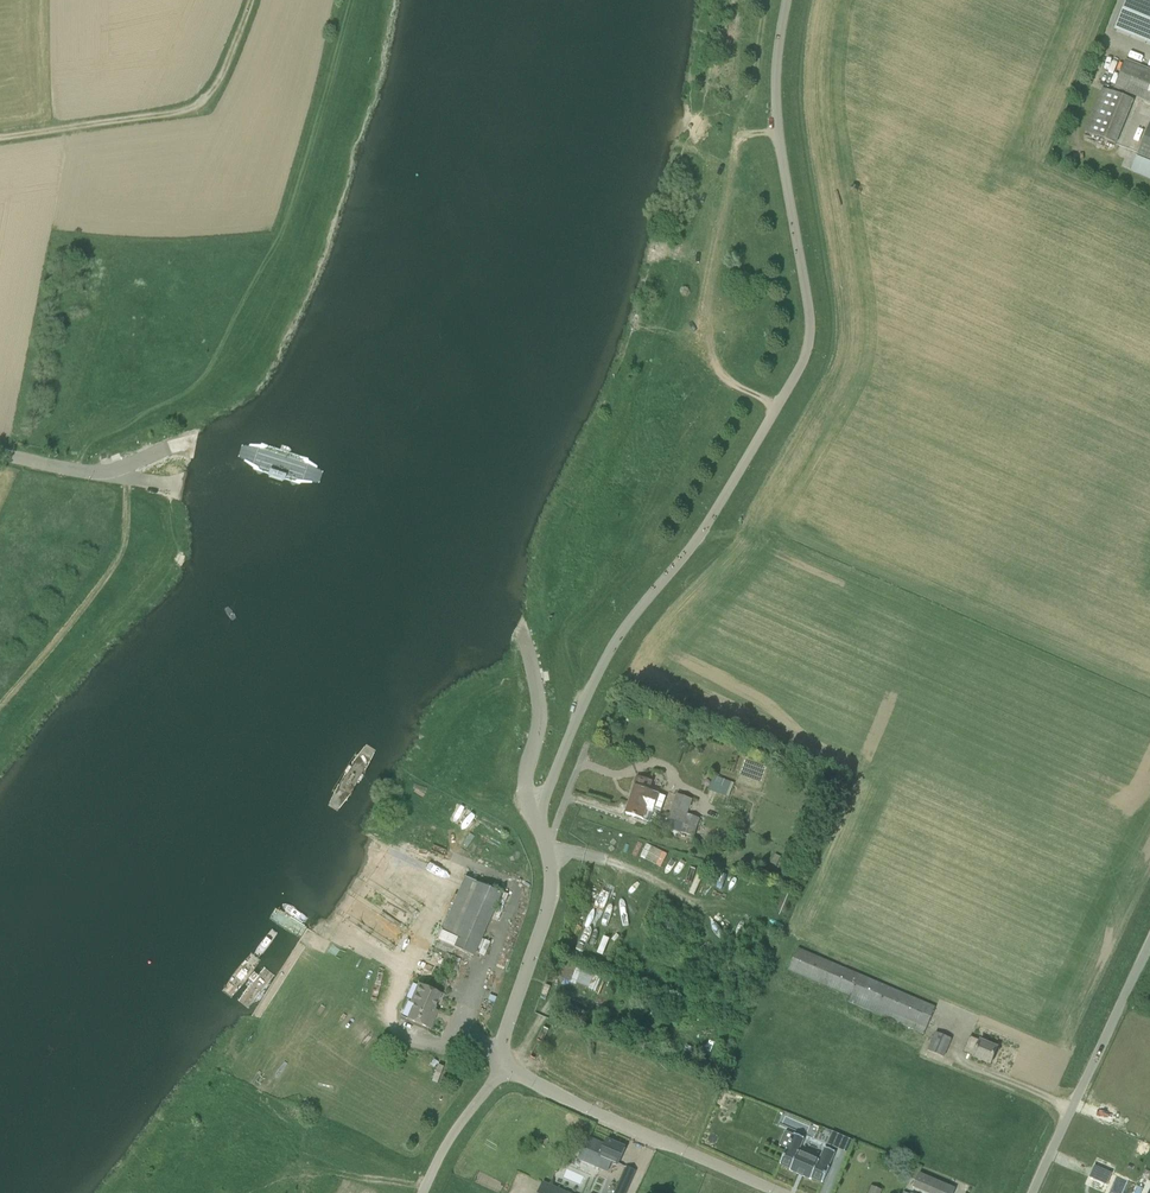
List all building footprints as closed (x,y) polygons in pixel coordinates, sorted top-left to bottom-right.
[(1114,31),(1149,46),(1149,0),(1126,0),(1114,31)] [(1114,89),(1149,103),(1149,70),(1125,60),(1114,89)] [(1135,101),(1102,88),(1085,132),(1117,145),(1135,101)] [(1138,154),(1149,159),(1149,124),(1138,154)] [(1130,170),(1149,178),(1149,160),(1137,155),(1130,170)] [(729,797),(734,783),(716,776),(711,790),(729,797)] [(652,782),(639,777),(635,788),(634,787),(632,793),(633,793),(629,805),(652,813),(654,809),(661,811),(666,796),(654,792),(649,791),(652,782)] [(684,824),(680,833),(694,837),(700,819),(687,814),(692,799),(677,795),(669,818),(684,824)] [(626,814),(637,818),(649,822),(652,813),(629,805),(626,814)] [(666,828),(680,833),(684,824),(669,818),(666,828)] [(776,866),(780,857),(775,855),(771,863),(776,866)] [(465,878),(437,942),(473,957),(500,894),(465,878)] [(924,1034),(935,1008),(798,949),(789,970),(851,996),(848,1002),(924,1034)] [(594,992),(601,979),(576,966),(570,979),(594,992)] [(440,996),(418,986),(411,1004),(414,1005),(407,1020),(429,1030),(435,1017),(432,1015),(440,996)] [(951,1039),(936,1033),(928,1051),(944,1058),(951,1039)] [(972,1057),(973,1057),(991,1065),(998,1048),(979,1040),(979,1041),(972,1057)] [(264,1088),(266,1085),(263,1083),(267,1075),(263,1073),(257,1084),(264,1088)] [(779,1126),(805,1136),(810,1124),(784,1114),(779,1126)] [(833,1132),(827,1144),(837,1149),(843,1137),(833,1132)] [(782,1165),(793,1170),(792,1172),(813,1181),(814,1179),(824,1184),(831,1168),(830,1168),(836,1152),(826,1148),(821,1162),(800,1152),(805,1139),(795,1135),(795,1136),(789,1150),(788,1150),(782,1165)] [(588,1136),(577,1159),(608,1172),(611,1163),(618,1166),(626,1148),(607,1140),(605,1144),(588,1136)] [(893,1165),(896,1157),(886,1153),(883,1162),(893,1165)] [(635,1171),(627,1167),(615,1192),(626,1192),(635,1171)] [(1095,1168),(1091,1177),(1106,1183),(1110,1175),(1095,1168)] [(919,1173),(913,1188),(915,1188),(913,1192),(947,1192),(950,1186),(919,1173)] [(1128,1192),(1135,1192),(1137,1183),(1130,1181),(1128,1192)] [(543,1183),(539,1192),(566,1192),(543,1183)]
